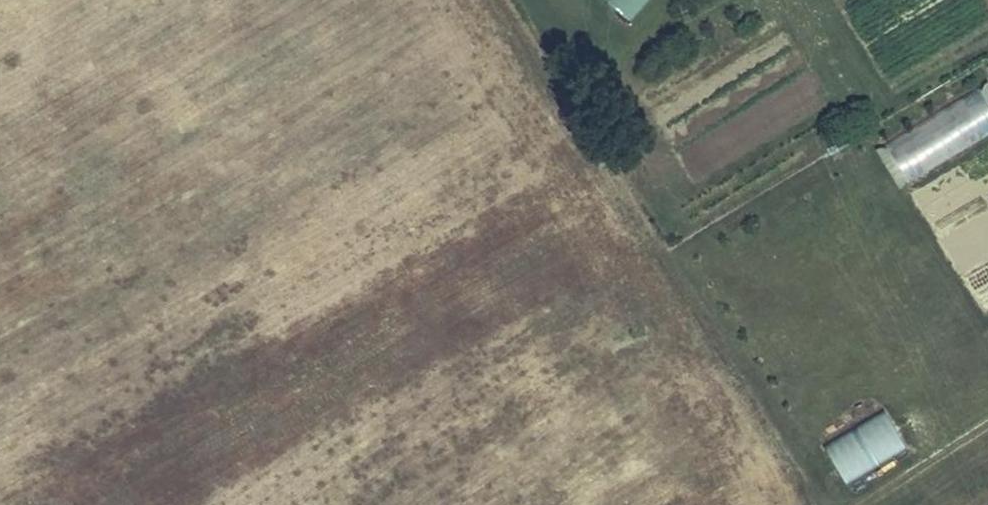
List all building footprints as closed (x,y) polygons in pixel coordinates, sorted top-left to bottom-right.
[(628,20),(647,0),(606,0),(628,20)] [(884,143),(907,181),(987,134),(987,100),(980,86),(884,143)] [(839,480),(905,452),(888,412),(822,440),(839,480)]
